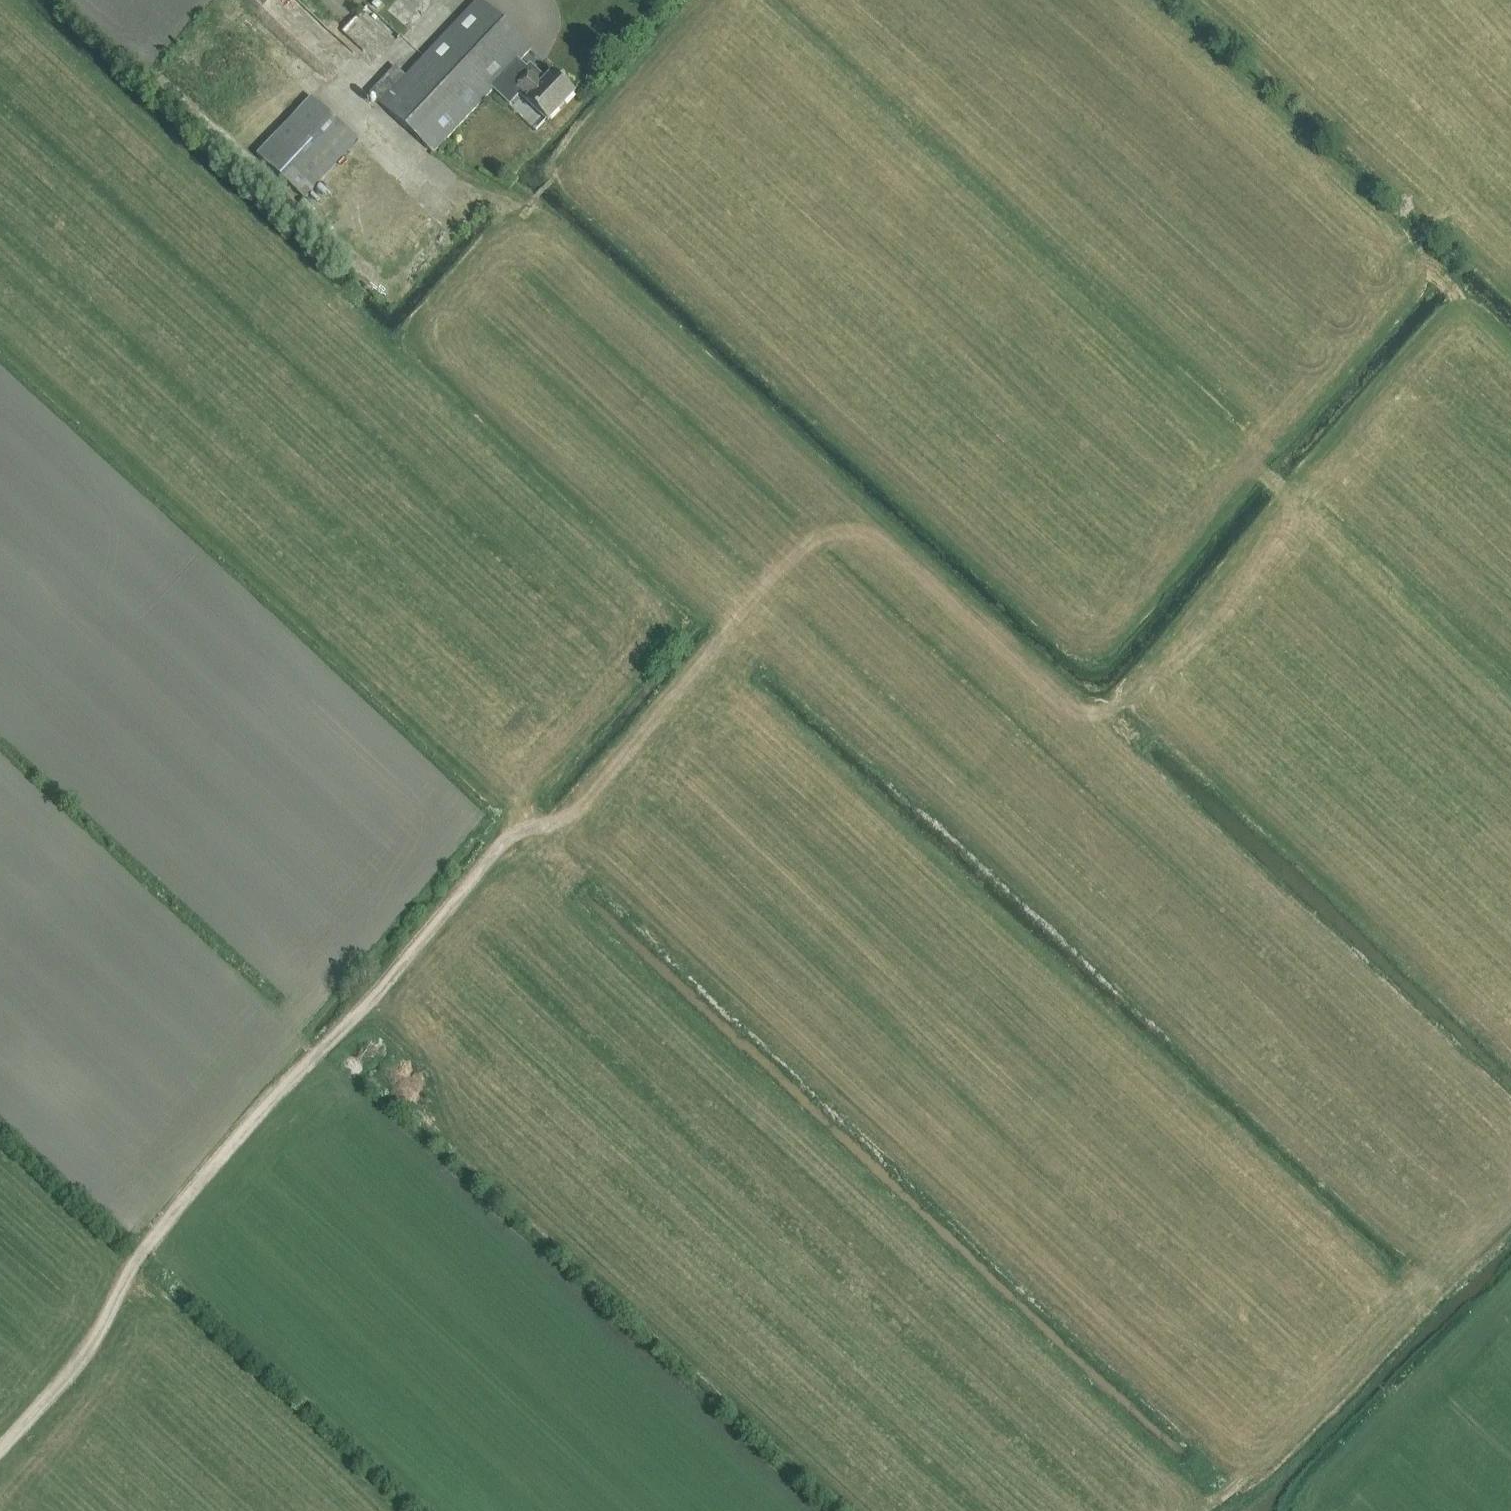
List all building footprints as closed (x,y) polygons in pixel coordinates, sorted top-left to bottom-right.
[(532,50),(478,0),(477,0),(405,78),(394,69),(370,95),(434,154),(493,90),(510,106),(521,94),(528,100),(527,102),(549,122),(576,92),(554,71),(543,83),(520,63),(532,50)] [(373,62),(397,36),(366,6),(341,33),(373,62)] [(312,98),(258,157),(304,200),(359,141),(312,98)]
